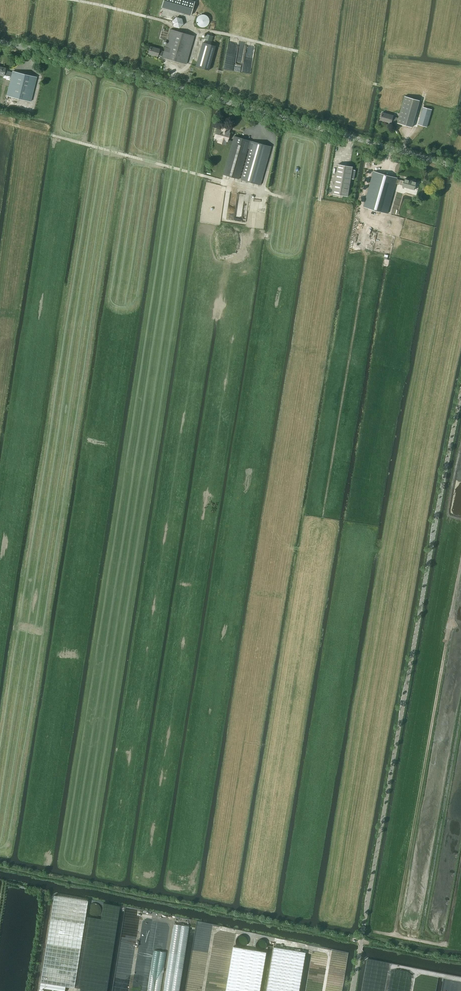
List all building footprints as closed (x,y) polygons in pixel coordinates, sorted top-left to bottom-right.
[(161,7),(182,13),(191,15),(192,11),(195,1),(190,0),(163,0),(161,7)] [(207,16),(206,16),(206,15),(205,15),(204,15),(203,15),(202,15),(201,15),(200,15),(199,16),(198,16),(198,17),(197,17),(197,18),(197,19),(196,19),(196,20),(196,21),(196,22),(196,23),(197,24),(197,25),(198,25),(198,26),(199,26),(199,27),(200,27),(201,28),(202,28),(203,28),(204,28),(205,27),(206,27),(207,26),(208,25),(208,24),(209,24),(209,23),(209,22),(209,21),(209,20),(209,19),(208,18),(208,17),(207,17),(207,16)] [(164,51),(159,50),(159,49),(150,46),(148,54),(157,56),(158,54),(163,56),(162,57),(186,64),(194,36),(170,29),(164,51)] [(203,42),(196,67),(209,70),(215,46),(203,42)] [(12,72),(5,70),(6,68),(0,67),(0,75),(4,76),(4,75),(11,77),(7,95),(31,101),(37,77),(12,71),(12,72)] [(42,88),(41,93),(50,95),(53,81),(48,80),(46,89),(42,88)] [(420,100),(405,96),(399,118),(393,116),(393,115),(382,112),(380,120),(391,123),(392,120),(398,122),(397,123),(412,127),(420,100)] [(418,124),(427,127),(432,109),(423,107),(418,124)] [(216,129),(214,138),(218,139),(217,142),(220,143),(225,144),(226,143),(231,145),(223,175),(239,179),(247,148),(249,149),(241,180),(260,185),(271,146),(234,136),(232,141),(228,140),(230,133),(229,132),(230,129),(224,127),(223,129),(221,128),(221,130),(216,129)] [(333,194),(348,196),(353,166),(338,164),(333,194)] [(403,185),(403,186),(415,190),(417,182),(405,178),(404,181),(397,179),(397,178),(374,171),(364,207),(387,213),(396,183),(403,185)] [(88,900),(54,895),(41,982),(65,986),(74,987),(88,900)] [(190,926),(174,924),(164,990),(179,990),(190,926)] [(226,990),(259,990),(266,952),(233,946),(226,990)] [(305,952),(274,947),(266,990),(298,990),(305,952)] [(44,989),(57,990),(65,990),(65,986),(41,982),(39,990),(43,990),(44,989)]
